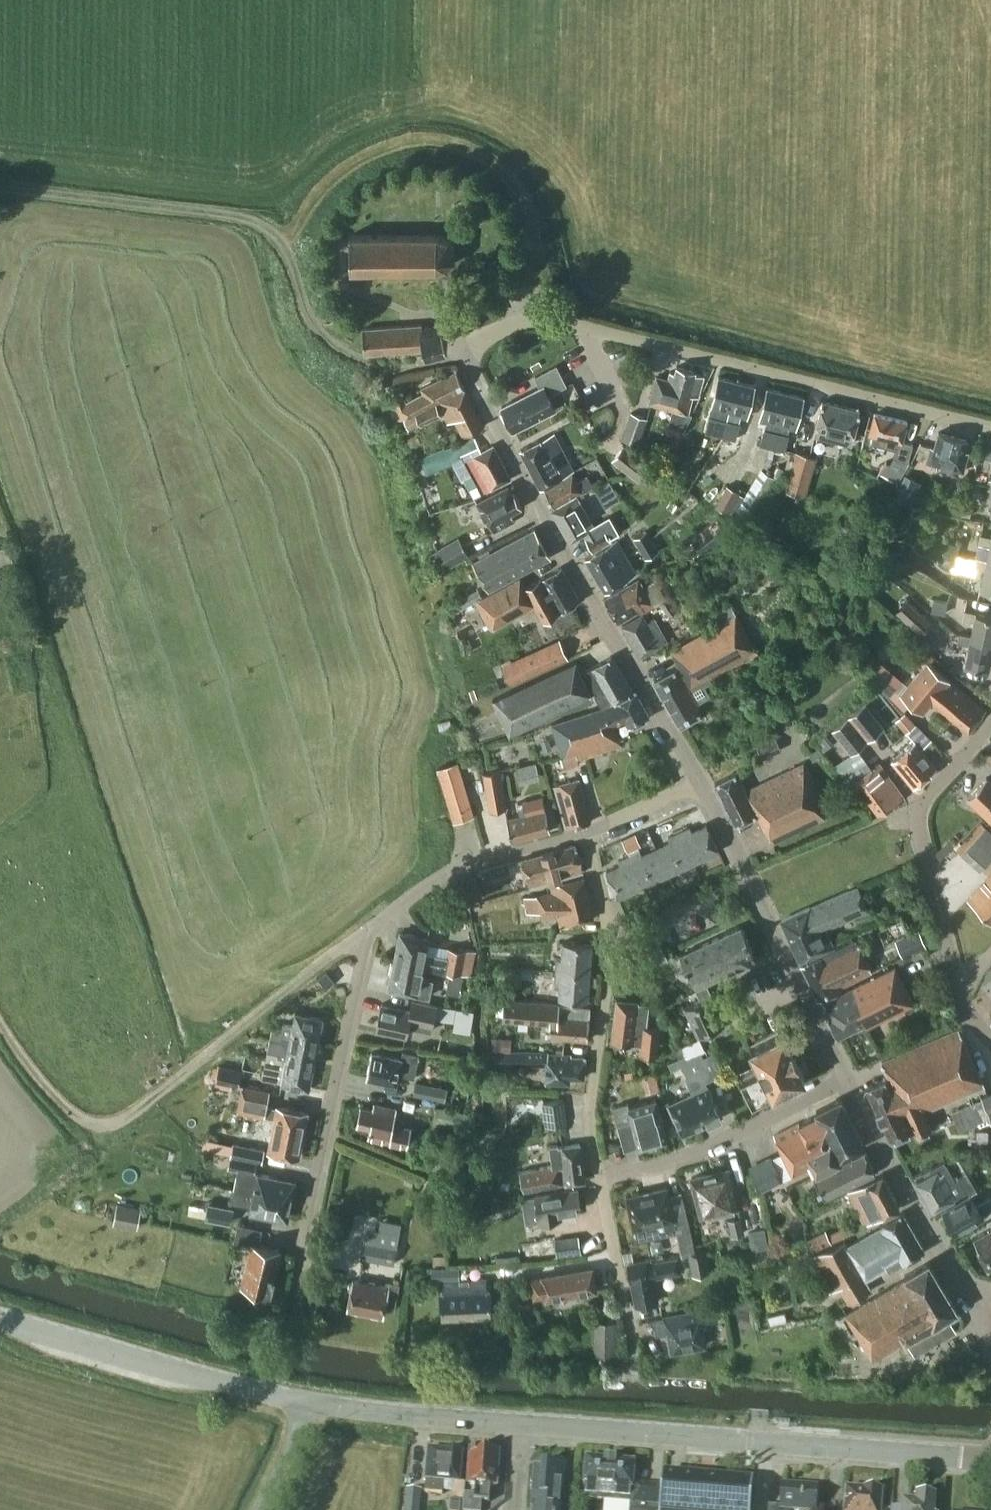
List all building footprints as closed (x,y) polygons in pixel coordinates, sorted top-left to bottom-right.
[(447,237),(436,234),(350,235),(350,270),(435,269),(435,270),(437,269),(447,266),(454,258),(454,246),(447,237)] [(422,326),(426,348),(426,349),(448,343),(443,321),(422,326)] [(426,348),(422,326),(422,324),(363,328),(364,353),(426,348)] [(567,384),(556,364),(535,375),(541,386),(501,406),(513,429),(555,408),(548,394),(567,384)] [(695,370),(677,366),(675,371),(670,370),(668,377),(656,374),(649,401),(670,407),(669,411),(672,412),(669,423),(686,428),(692,416),(693,413),(686,411),(686,410),(688,411),(692,394),(698,395),(704,374),(695,372),(695,370)] [(405,415),(406,417),(416,412),(465,388),(457,370),(422,386),(424,392),(406,400),(404,396),(389,402),(395,418),(405,415)] [(723,436),(737,380),(719,376),(711,408),(718,410),(716,417),(715,416),(711,433),(723,436)] [(737,380),(723,436),(736,439),(740,422),(739,422),(740,415),(747,417),(755,384),(737,380)] [(772,447),(785,391),(767,387),(760,420),(766,421),(765,428),(764,428),(760,444),(772,447)] [(465,389),(465,388),(416,412),(406,417),(404,418),(409,428),(442,413),(447,423),(455,419),(463,435),(484,425),(465,389)] [(785,391),(772,447),(785,450),(789,433),(788,433),(789,427),(796,428),(803,396),(785,391)] [(860,409),(822,400),(814,435),(851,444),(860,409)] [(647,418),(631,412),(622,438),(639,444),(647,418)] [(907,420),(875,413),(870,434),(872,434),(869,445),(896,450),(894,456),(892,455),(888,462),(887,461),(881,471),(897,480),(908,461),(913,443),(903,440),(907,420)] [(967,439),(938,431),(934,446),(931,445),(926,462),(941,466),(942,465),(963,470),(967,457),(963,456),(967,439)] [(574,469),(555,432),(520,449),(541,487),(574,469)] [(482,450),(475,436),(447,448),(446,446),(420,457),(420,458),(411,461),(420,485),(430,482),(426,473),(451,464),(453,462),(462,480),(466,478),(470,486),(475,484),(478,484),(482,493),(511,478),(493,444),(482,450)] [(651,465),(625,444),(612,461),(639,481),(651,465)] [(816,457),(796,451),(785,490),(805,496),(816,457)] [(748,487),(758,468),(746,462),(737,482),(748,487)] [(777,478),(760,468),(733,515),(749,524),(777,478)] [(577,480),(573,472),(544,488),(554,505),(582,490),(593,484),(588,475),(577,480)] [(597,486),(609,504),(623,494),(611,477),(597,486)] [(512,491),(508,484),(477,501),(494,531),(515,519),(511,512),(522,506),(513,491),(512,491)] [(739,490),(727,484),(715,506),(728,512),(739,490)] [(599,532),(577,495),(552,509),(570,540),(583,533),(593,551),(619,536),(613,524),(599,532)] [(728,529),(718,516),(693,536),(703,549),(728,529)] [(550,556),(542,542),(534,528),(474,560),(490,589),(550,556)] [(634,537),(640,548),(652,540),(647,530),(634,537)] [(990,562),(990,536),(980,533),(978,542),(990,544),(987,559),(986,561),(990,562)] [(585,556),(597,575),(612,566),(611,564),(627,555),(617,538),(585,556)] [(652,540),(640,548),(645,557),(658,550),(652,540)] [(943,552),(957,554),(960,543),(946,540),(943,552)] [(444,544),(429,552),(440,571),(469,556),(463,545),(448,552),(444,544)] [(957,554),(943,552),(941,563),(955,566),(957,554)] [(612,566),(597,575),(605,590),(637,571),(627,555),(611,564),(612,566)] [(987,559),(975,557),(973,565),(985,568),(981,588),(990,590),(990,562),(986,561),(987,559)] [(580,599),(561,566),(526,586),(520,576),(479,598),(479,599),(475,601),(489,629),(490,628),(491,628),(493,627),(493,628),(535,604),(543,620),(560,610),(580,599)] [(641,614),(643,613),(655,606),(655,605),(661,602),(663,594),(655,580),(644,586),(639,577),(604,597),(618,621),(638,609),(641,614)] [(479,598),(483,596),(479,589),(452,604),(457,611),(475,601),(479,599),(479,598)] [(933,621),(908,598),(896,612),(921,635),(933,621)] [(948,601),(933,599),(931,611),(945,614),(948,601)] [(760,653),(730,600),(710,612),(713,618),(717,624),(686,642),(672,650),(680,665),(655,679),(680,723),(701,711),(697,703),(698,702),(697,701),(710,694),(704,684),(711,681),(760,653)] [(990,642),(990,614),(976,611),(976,612),(964,609),(962,618),(974,620),(971,635),(971,637),(990,642)] [(643,613),(641,614),(623,624),(640,655),(661,643),(661,642),(667,639),(655,618),(648,621),(643,613)] [(971,635),(959,633),(957,641),(969,644),(965,664),(988,668),(990,654),(990,642),(971,637),(971,635)] [(568,658),(560,638),(500,665),(509,684),(568,658)] [(595,694),(603,707),(636,692),(633,690),(613,655),(585,671),(597,692),(595,694)] [(592,694),(577,660),(493,699),(510,736),(593,698),(591,694),(592,694)] [(987,709),(927,661),(900,694),(922,712),(931,701),(969,731),(987,709)] [(552,723),(562,755),(577,751),(579,759),(622,746),(614,725),(626,719),(629,726),(649,716),(636,692),(603,707),(552,723)] [(865,703),(851,714),(869,738),(883,727),(865,703)] [(896,719),(906,732),(916,723),(905,711),(896,719)] [(850,753),(869,738),(851,714),(832,729),(850,753)] [(936,765),(915,740),(892,759),(914,785),(936,765)] [(577,751),(562,755),(565,763),(579,759),(577,751)] [(522,780),(542,775),(538,760),(518,765),(522,780)] [(474,815),(458,761),(438,767),(454,821),(474,815)] [(904,795),(879,761),(854,780),(878,813),(904,795)] [(828,813),(804,762),(747,790),(737,771),(715,782),(736,823),(756,813),(770,841),(828,813)] [(506,807),(500,769),(483,772),(489,810),(506,807)] [(986,777),(968,797),(990,819),(990,781),(986,777)] [(590,821),(580,779),(555,786),(566,828),(590,821)] [(550,831),(543,796),(522,800),(525,813),(506,818),(512,841),(550,831)] [(986,827),(980,822),(957,848),(980,869),(990,857),(990,831),(986,827)] [(679,831),(693,862),(719,850),(707,824),(692,831),(690,826),(679,831)] [(670,841),(656,847),(668,873),(693,862),(679,831),(668,836),(670,841)] [(583,871),(576,844),(521,859),(528,885),(583,871)] [(629,854),(644,885),(668,873),(656,847),(642,854),(640,850),(629,854)] [(618,897),(644,885),(629,854),(619,859),(621,864),(606,871),(618,897)] [(967,899),(990,922),(990,873),(967,899)] [(594,918),(584,876),(551,885),(552,891),(538,894),(538,895),(525,896),(527,913),(541,911),(541,916),(543,917),(558,915),(560,926),(594,918)] [(868,909),(859,886),(811,908),(811,907),(781,919),(800,960),(834,946),(825,927),(868,909)] [(451,900),(446,889),(435,894),(440,905),(451,900)] [(680,953),(698,991),(708,986),(703,974),(733,960),(737,968),(751,961),(747,954),(753,951),(741,925),(680,953)] [(926,946),(918,928),(895,939),(903,957),(926,946)] [(400,931),(394,960),(422,966),(445,971),(461,974),(472,975),(476,952),(466,950),(449,948),(447,957),(425,952),(428,937),(400,931)] [(871,970),(856,938),(801,964),(818,998),(840,988),(840,986),(871,970)] [(556,969),(590,971),(592,943),(563,941),(562,958),(557,957),(556,969)] [(653,959),(666,954),(661,941),(648,947),(653,959)] [(422,966),(394,960),(389,987),(429,996),(432,979),(420,976),(422,966)] [(913,1002),(895,965),(824,1000),(831,1015),(830,1015),(839,1033),(864,1021),(866,1025),(913,1002)] [(590,971),(556,969),(555,981),(560,981),(559,997),(588,999),(590,971)] [(462,976),(449,974),(446,991),(459,994),(462,976)] [(725,1022),(708,986),(698,991),(701,998),(685,1005),(698,1034),(725,1022)] [(552,1003),(505,998),(503,1017),(550,1022),(549,1036),(587,1039),(589,1016),(590,1006),(552,1002),(552,1003)] [(436,1004),(412,999),(411,1009),(382,1003),(377,1028),(406,1035),(409,1021),(432,1025),(436,1004)] [(639,1001),(616,999),(611,1041),(641,1045),(640,1054),(656,1056),(659,1027),(647,1026),(650,1003),(639,1002),(639,1001)] [(457,1008),(454,1029),(471,1031),(474,1011),(457,1008)] [(273,1025),(271,1037),(281,1039),(282,1036),(289,1038),(290,1036),(318,1042),(323,1018),(295,1012),(292,1025),(283,1023),(283,1027),(273,1025)] [(234,1022),(229,1016),(220,1024),(224,1029),(234,1022)] [(985,1084),(958,1029),(882,1062),(888,1076),(865,1086),(890,1139),(913,1129),(916,1135),(932,1128),(924,1110),(985,1084)] [(805,1077),(783,1032),(751,1048),(762,1071),(744,1081),(755,1103),(773,1094),(773,1093),(805,1077)] [(501,1034),(492,1034),(491,1047),(501,1048),(501,1034)] [(314,1064),(318,1042),(290,1036),(289,1038),(282,1036),(281,1039),(271,1037),(270,1039),(267,1051),(279,1054),(278,1056),(286,1058),(286,1060),(314,1064)] [(700,1037),(681,1046),(686,1058),(701,1051),(705,1049),(700,1037)] [(549,1052),(494,1050),(493,1062),(547,1064),(547,1081),(570,1082),(571,1077),(584,1077),(585,1056),(572,1056),(572,1054),(549,1053),(549,1052)] [(309,1089),(314,1064),(286,1060),(286,1058),(278,1056),(279,1054),(267,1051),(262,1077),(282,1081),(281,1084),(309,1089)] [(418,1055),(401,1051),(400,1058),(372,1052),(366,1077),(396,1083),(398,1075),(413,1078),(418,1055)] [(692,1093),(668,1104),(674,1118),(676,1119),(682,1133),(722,1116),(708,1085),(705,1077),(709,1075),(710,1079),(724,1073),(715,1052),(704,1057),(701,1051),(686,1058),(680,1061),(682,1065),(688,1078),(686,1079),(692,1093)] [(241,1070),(219,1065),(215,1080),(238,1085),(241,1070)] [(660,1088),(655,1071),(641,1076),(646,1092),(660,1088)] [(444,1101),(447,1088),(416,1081),(413,1095),(444,1101)] [(242,1084),(237,1111),(274,1119),(268,1151),(298,1157),(307,1111),(277,1105),(277,1106),(267,1104),(270,1089),(242,1084)] [(981,1097),(990,1120),(990,1092),(981,1097)] [(815,1169),(864,1144),(841,1097),(816,1110),(818,1113),(774,1135),(793,1175),(813,1165),(815,1169)] [(659,1112),(655,1098),(629,1106),(628,1101),(612,1106),(624,1149),(639,1145),(639,1147),(667,1139),(660,1112),(659,1112)] [(567,1123),(564,1099),(542,1102),(546,1126),(567,1123)] [(969,1102),(959,1106),(967,1126),(977,1122),(969,1102)] [(412,1125),(394,1121),(394,1118),(393,1117),(395,1108),(375,1103),(374,1109),(360,1106),(357,1123),(370,1126),(368,1135),(407,1144),(412,1125)] [(472,1113),(436,1105),(432,1124),(450,1128),(451,1124),(468,1127),(472,1113)] [(989,1130),(968,1129),(968,1142),(989,1142),(989,1130)] [(230,1155),(261,1161),(264,1149),(232,1143),(230,1155)] [(585,1179),(580,1143),(549,1147),(551,1165),(520,1171),(524,1190),(566,1182),(585,1179)] [(865,1145),(864,1144),(815,1169),(816,1172),(813,1173),(825,1197),(875,1172),(864,1149),(842,1159),(841,1157),(865,1145)] [(233,1189),(290,1200),(293,1182),(256,1175),(257,1172),(254,1171),(256,1162),(261,1163),(261,1161),(230,1155),(227,1169),(237,1170),(233,1189)] [(981,1187),(963,1155),(956,1159),(964,1173),(955,1178),(945,1160),(930,1168),(932,1173),(917,1181),(933,1209),(968,1189),(970,1193),(981,1187)] [(782,1180),(770,1156),(748,1167),(760,1191),(782,1180)] [(738,1206),(730,1171),(708,1176),(707,1173),(691,1177),(700,1215),(738,1206)] [(899,1207),(883,1174),(848,1191),(864,1224),(885,1214),(886,1215),(899,1207)] [(688,1252),(697,1251),(682,1191),(669,1194),(667,1186),(627,1196),(634,1228),(636,1227),(638,1239),(658,1234),(675,1230),(681,1253),(688,1252)] [(986,1186),(942,1210),(955,1232),(985,1215),(983,1213),(990,1209),(990,1195),(986,1186)] [(581,1208),(578,1188),(537,1194),(541,1220),(555,1218),(554,1213),(581,1208)] [(290,1200),(233,1189),(230,1202),(250,1206),(249,1211),(286,1217),(290,1200)] [(235,1208),(207,1202),(204,1217),(232,1223),(235,1208)] [(141,1208),(118,1204),(113,1224),(137,1228),(141,1208)] [(925,1249),(902,1210),(880,1224),(882,1227),(848,1246),(845,1239),(810,1256),(820,1274),(819,1274),(829,1292),(840,1286),(849,1302),(872,1288),(866,1278),(888,1265),(890,1269),(902,1262),(925,1249)] [(744,1233),(741,1216),(728,1219),(732,1236),(744,1233)] [(854,1231),(850,1223),(828,1234),(826,1229),(807,1238),(813,1252),(832,1243),(831,1241),(854,1231)] [(262,1230),(237,1224),(233,1243),(250,1247),(241,1285),(270,1292),(280,1249),(259,1244),(262,1230)] [(767,1225),(752,1228),(756,1247),(771,1244),(767,1225)] [(399,1233),(368,1227),(362,1257),(393,1263),(399,1233)] [(973,1237),(978,1246),(978,1247),(985,1260),(986,1261),(987,1262),(989,1263),(990,1263),(990,1227),(973,1237)] [(581,1252),(579,1235),(554,1238),(557,1255),(581,1252)] [(688,1252),(691,1270),(692,1275),(711,1271),(705,1249),(697,1251),(688,1252)] [(433,1266),(445,1266),(445,1256),(432,1256),(433,1266)] [(682,1272),(679,1256),(666,1258),(667,1260),(652,1263),(651,1259),(650,1259),(650,1258),(628,1262),(631,1280),(636,1304),(658,1300),(654,1277),(682,1272)] [(957,1309),(928,1261),(905,1275),(906,1277),(845,1313),(872,1359),(905,1339),(957,1309)] [(445,1266),(433,1266),(432,1266),(432,1278),(459,1277),(459,1265),(445,1266)] [(596,1288),(592,1267),(531,1277),(534,1297),(545,1295),(546,1298),(596,1288)] [(486,1278),(465,1279),(443,1280),(444,1292),(441,1292),(442,1316),(491,1314),(490,1289),(487,1290),(486,1278)] [(386,1284),(353,1279),(347,1308),(383,1315),(385,1307),(394,1309),(399,1283),(387,1280),(386,1284)] [(706,1326),(703,1309),(653,1318),(656,1334),(668,1332),(672,1350),(705,1344),(703,1326),(706,1326)] [(616,1321),(594,1320),(593,1355),(615,1355),(616,1321)] [(445,1451),(428,1449),(425,1480),(427,1480),(426,1492),(443,1494),(445,1482),(454,1483),(452,1499),(462,1500),(463,1484),(459,1483),(462,1451),(445,1450),(445,1451)] [(471,1450),(469,1486),(476,1486),(475,1494),(465,1494),(464,1509),(481,1509),(481,1502),(489,1502),(490,1487),(497,1488),(498,1470),(496,1469),(497,1452),(471,1450)] [(585,1500),(630,1504),(631,1485),(633,1485),(634,1464),(585,1459),(583,1486),(586,1487),(585,1500)] [(534,1464),(530,1509),(532,1509),(562,1509),(565,1470),(557,1469),(558,1466),(534,1464)] [(753,1482),(662,1474),(661,1487),(633,1485),(631,1485),(630,1504),(629,1509),(750,1509),(753,1482)] [(817,1487),(781,1484),(779,1506),(767,1505),(767,1509),(816,1509),(817,1487)] [(405,1489),(404,1509),(419,1509),(421,1490),(405,1489)] [(845,1489),(844,1509),(880,1509),(881,1492),(878,1492),(876,1490),(869,1489),(867,1491),(845,1489)] [(930,1497),(928,1494),(923,1494),(920,1496),(916,1496),(915,1502),(902,1501),(901,1509),(891,1508),(891,1509),(933,1509),(934,1497),(930,1497)]
